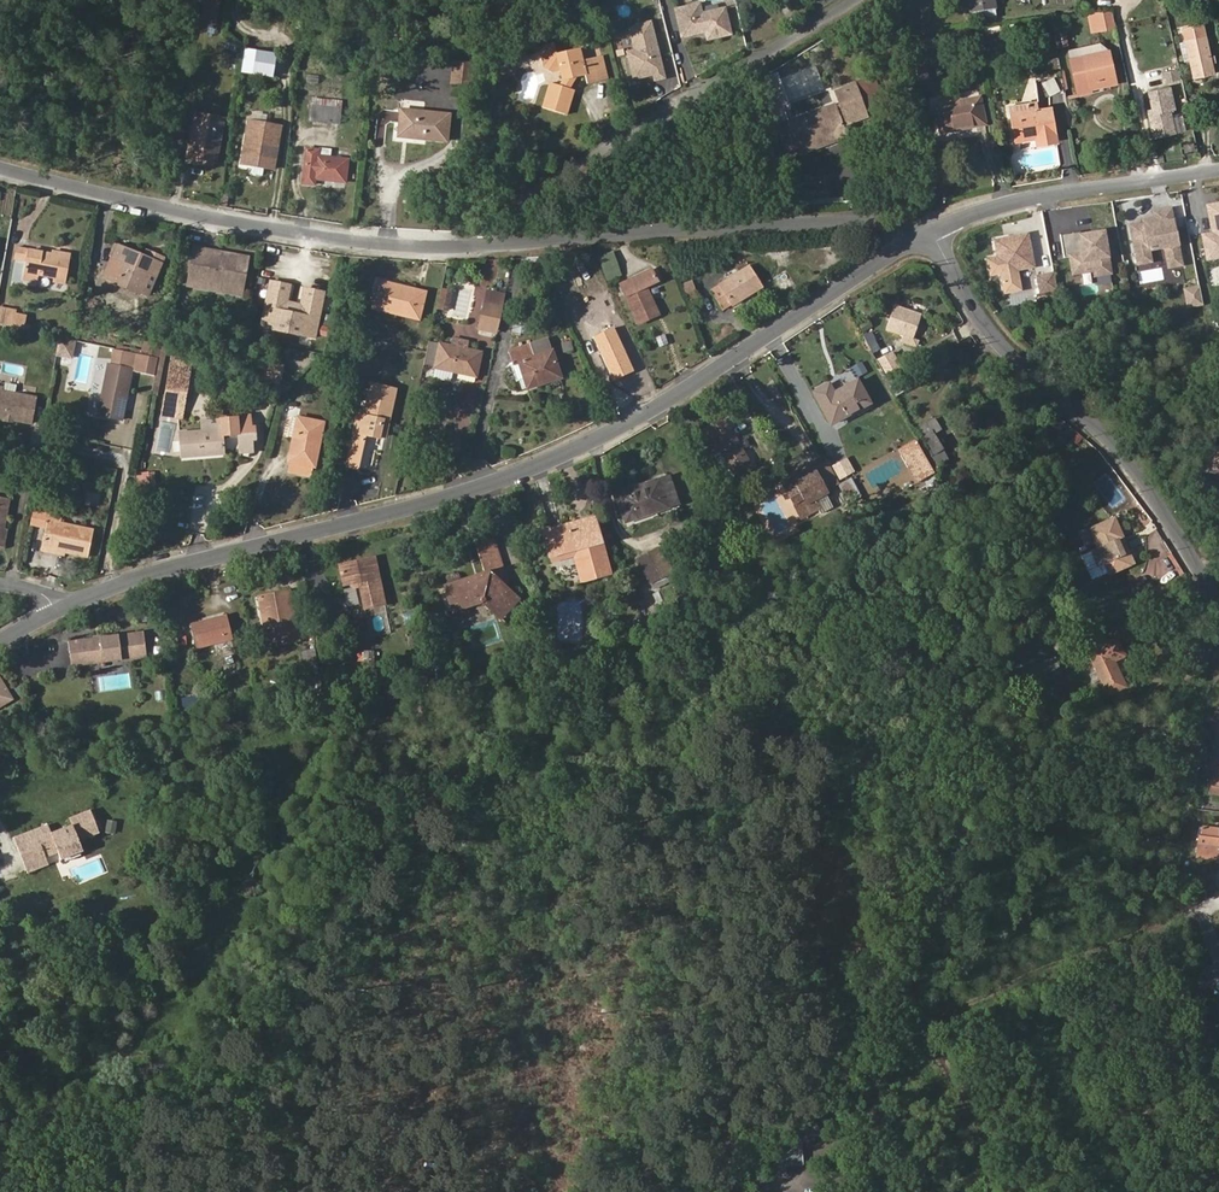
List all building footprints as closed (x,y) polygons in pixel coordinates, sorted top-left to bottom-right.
[(219,0),(204,0),(200,23),(215,25),(219,0)] [(995,0),(967,0),(969,12),(977,11),(995,9),(996,9),(995,0)] [(680,38),(703,32),(705,42),(732,36),(724,6),(702,12),(699,3),(673,9),(680,38)] [(996,17),(995,9),(977,11),(978,20),(996,17)] [(1116,28),(1112,10),(1086,12),(1090,33),(1116,28)] [(631,77),(648,73),(650,81),(665,78),(650,20),(626,26),(632,49),(624,51),(631,77)] [(1065,29),(1064,22),(1053,24),(1055,31),(1065,29)] [(1214,72),(1203,23),(1182,28),(1185,41),(1189,58),(1193,77),(1214,72)] [(1068,45),(1065,29),(1055,31),(1058,47),(1068,45)] [(1189,58),(1185,41),(1179,42),(1183,60),(1189,58)] [(1070,57),(1108,48),(1100,42),(1068,49),(1070,57)] [(565,115),(573,90),(568,88),(574,78),(584,75),(587,84),(598,81),(592,57),(581,60),(578,48),(557,53),(554,43),(546,45),(540,53),(544,67),(553,71),(560,70),(563,81),(562,86),(550,83),(542,108),(565,115)] [(1108,75),(1105,62),(1110,61),(1108,48),(1070,57),(1078,94),(1092,91),(1092,88),(1090,79),(1108,75)] [(607,79),(601,55),(592,57),(598,81),(607,79)] [(259,79),(262,58),(242,56),(239,76),(259,79)] [(1115,83),(1110,61),(1105,62),(1108,75),(1090,79),(1092,88),(1115,83)] [(466,84),(467,63),(454,62),(452,83),(466,84)] [(927,79),(924,67),(915,68),(918,81),(927,79)] [(1162,82),(1180,80),(1178,68),(1161,71),(1162,82)] [(995,78),(994,70),(987,72),(988,79),(995,78)] [(1041,81),(1047,96),(1060,90),(1054,76),(1041,81)] [(798,156),(847,137),(843,127),(868,117),(867,114),(877,110),(866,81),(856,85),(854,80),(841,85),(845,96),(834,99),(835,102),(785,120),(787,124),(775,128),(785,155),(796,151),(798,156)] [(845,96),(841,85),(830,89),(834,99),(845,96)] [(1176,133),(1170,111),(1176,110),(1170,85),(1146,91),(1150,109),(1145,110),(1152,138),(1176,133)] [(341,108),(342,101),(312,97),(311,105),(341,108)] [(985,124),(979,97),(935,106),(940,133),(985,124)] [(1038,108),(1037,100),(1008,105),(1009,113),(1038,108)] [(339,123),(341,108),(311,105),(309,120),(339,123)] [(1058,140),(1052,106),(1038,108),(1009,113),(1014,141),(1034,138),(1035,144),(1058,140)] [(446,141),(449,114),(401,110),(398,136),(446,141)] [(215,160),(223,119),(195,113),(187,156),(197,158),(197,156),(215,160)] [(274,171),(281,126),(246,120),(239,165),(250,167),(249,174),(262,176),(263,169),(274,171)] [(1181,144),(1183,154),(1195,153),(1193,142),(1181,144)] [(345,182),(348,159),(330,157),(331,149),(319,147),(318,150),(306,148),(302,183),(314,184),(315,178),(345,182)] [(1204,262),(1218,260),(1218,202),(1204,205),(1209,233),(1199,235),(1204,262)] [(1171,208),(1154,211),(1151,212),(1152,217),(1140,220),(1141,223),(1127,225),(1135,267),(1152,263),(1149,252),(1161,249),(1165,269),(1182,266),(1171,208)] [(1064,256),(1066,256),(1069,277),(1091,273),(1092,279),(1111,276),(1103,230),(1079,234),(1078,232),(1060,235),(1064,256)] [(1034,268),(1027,232),(992,239),(999,274),(1034,268)] [(151,273),(156,261),(119,245),(114,257),(124,262),(118,278),(139,287),(146,271),(151,273)] [(241,297),(248,256),(192,246),(185,287),(241,297)] [(24,259),(26,250),(17,248),(16,258),(24,259)] [(65,283),(70,255),(56,252),(55,255),(28,250),(23,275),(38,278),(39,274),(53,277),(53,281),(65,283)] [(620,274),(612,252),(599,257),(607,279),(620,274)] [(549,270),(543,256),(527,257),(528,267),(542,266),(546,271),(549,270)] [(118,278),(124,262),(114,257),(107,273),(118,278)] [(762,286),(750,266),(710,290),(722,310),(730,305),(731,305),(762,286)] [(658,283),(651,268),(617,283),(637,326),(660,315),(647,288),(658,283)] [(1056,291),(1053,272),(1034,275),(1037,294),(1056,291)] [(137,292),(139,287),(118,278),(115,283),(137,292)] [(314,337),(324,292),(304,288),(301,305),(299,313),(300,314),(299,322),(281,319),(283,310),(284,310),(286,301),(290,285),(270,281),(261,326),(314,337)] [(419,319),(425,292),(401,286),(400,289),(381,284),(376,308),(419,319)] [(1202,306),(1198,285),(1182,288),(1186,309),(1202,306)] [(447,310),(451,291),(441,289),(437,307),(447,310)] [(503,307),(506,295),(486,291),(484,302),(503,307)] [(700,301),(697,292),(688,296),(691,305),(700,301)] [(299,313),(301,305),(286,301),(284,310),(283,310),(281,319),(299,322),(300,314),(299,313)] [(497,332),(503,307),(484,302),(478,328),(497,332)] [(913,339),(921,315),(893,305),(885,329),(904,336),(913,339)] [(23,324),(25,316),(15,314),(16,311),(7,309),(4,326),(22,330),(23,324)] [(527,333),(530,318),(515,315),(512,334),(519,335),(519,332),(527,333)] [(326,335),(328,328),(321,326),(319,333),(326,335)] [(655,337),(658,346),(667,344),(664,334),(655,337)] [(916,347),(918,340),(913,339),(904,336),(901,343),(916,347)] [(551,351),(547,338),(509,350),(514,363),(518,362),(523,377),(527,388),(560,377),(552,350),(551,351)] [(476,376),(481,352),(465,349),(467,342),(453,339),(452,346),(439,343),(439,345),(429,342),(427,352),(424,363),(435,365),(432,378),(450,381),(452,371),(476,376)] [(158,358),(162,343),(147,340),(144,355),(158,358)] [(161,377),(168,341),(162,340),(162,343),(158,358),(155,376),(151,394),(157,395),(161,377)] [(573,350),(571,341),(561,342),(563,352),(573,350)] [(73,356),(74,344),(62,343),(61,355),(73,356)] [(155,376),(158,358),(144,355),(115,349),(112,362),(116,363),(116,365),(108,364),(98,414),(121,419),(132,366),(135,367),(134,371),(155,376)] [(901,368),(891,352),(879,359),(887,376),(901,368)] [(345,369),(349,355),(343,354),(339,367),(345,369)] [(190,367),(191,360),(172,357),(171,364),(190,367)] [(523,377),(518,362),(514,363),(511,364),(516,379),(523,377)] [(183,404),(190,367),(171,364),(165,402),(183,404)] [(280,382),(282,373),(267,369),(265,378),(280,382)] [(870,403),(857,380),(833,392),(829,383),(813,392),(830,424),(856,410),(870,403)] [(903,391),(897,382),(891,386),(895,395),(903,391)] [(387,429),(396,389),(371,383),(364,415),(358,414),(347,466),(357,468),(364,434),(378,437),(379,436),(381,427),(387,429)] [(35,397),(2,391),(2,387),(0,387),(0,417),(4,418),(7,416),(10,417),(11,420),(31,423),(35,397)] [(182,417),(183,404),(165,402),(163,414),(182,417)] [(859,415),(872,408),(870,403),(856,410),(859,415)] [(250,427),(249,415),(237,416),(237,417),(213,419),(213,423),(206,424),(202,428),(202,431),(179,433),(181,457),(223,453),(222,435),(238,434),(239,452),(252,451),(251,439),(255,439),(254,427),(250,427)] [(314,467),(323,422),(297,417),(297,418),(292,417),(288,436),(293,437),(288,462),(289,462),(313,467),(314,467)] [(943,448),(933,433),(941,428),(934,418),(918,428),(927,441),(934,454),(943,448)] [(213,423),(213,419),(201,420),(202,428),(206,424),(213,423)] [(385,438),(387,429),(381,427),(379,436),(385,438)] [(752,467),(730,430),(709,443),(715,454),(719,452),(733,476),(734,477),(752,467)] [(934,473),(916,441),(900,450),(918,482),(934,473)] [(1208,446),(1204,466),(1218,469),(1218,449),(1208,446)] [(733,476),(719,452),(715,454),(729,479),(733,476)] [(35,472),(37,460),(22,456),(19,469),(35,472)] [(424,471),(427,460),(417,457),(414,468),(424,471)] [(837,478),(853,472),(847,458),(831,464),(837,478)] [(837,484),(825,461),(811,468),(813,472),(824,491),(837,484)] [(311,477),(313,467),(289,462),(287,472),(311,477)] [(1204,466),(1202,471),(1218,475),(1218,469),(1204,466)] [(812,498),(824,491),(813,472),(803,478),(797,481),(794,475),(782,482),(802,517),(817,508),(812,498)] [(803,478),(800,472),(794,475),(797,481),(803,478)] [(154,485),(153,473),(138,475),(139,487),(154,485)] [(745,487),(758,479),(754,473),(741,481),(745,487)] [(677,502),(668,476),(658,479),(667,506),(677,502)] [(859,493),(850,477),(837,484),(846,500),(859,493)] [(658,479),(615,493),(625,522),(668,507),(667,506),(658,479)] [(732,495),(745,487),(741,481),(728,488),(732,495)] [(732,495),(728,488),(719,494),(723,500),(732,495)] [(833,507),(824,491),(812,498),(817,508),(820,514),(833,507)] [(9,498),(0,496),(0,506),(7,507),(9,498)] [(865,519),(861,502),(857,503),(860,520),(865,519)] [(44,520),(46,507),(34,505),(30,524),(45,527),(47,521),(44,520)] [(88,556),(94,530),(61,523),(63,510),(46,507),(44,520),(47,521),(45,527),(41,547),(88,556)] [(602,544),(594,517),(541,531),(548,558),(572,551),(574,556),(581,582),(610,574),(602,544)] [(1129,564),(1118,540),(1122,538),(1114,518),(1089,529),(1098,548),(1100,553),(1093,556),(1098,566),(1105,563),(1109,574),(1129,564)] [(1133,563),(1122,538),(1118,540),(1129,564),(1133,563)] [(502,585),(499,581),(490,572),(502,569),(494,542),(476,547),(484,574),(447,584),(454,609),(482,601),(500,618),(517,599),(502,585)] [(649,583),(671,571),(672,571),(659,547),(637,559),(649,583)] [(550,562),(574,556),(572,551),(548,558),(550,562)] [(385,604),(375,556),(364,559),(364,562),(350,565),(350,562),(338,564),(343,585),(358,582),(364,608),(385,604)] [(506,584),(502,569),(490,572),(499,581),(502,585),(506,584)] [(653,590),(675,578),(671,571),(649,583),(653,590)] [(344,607),(356,607),(356,588),(344,588),(344,607)] [(298,640),(289,590),(264,595),(273,645),(298,640)] [(273,645),(264,595),(257,596),(266,646),(273,645)] [(150,620),(149,610),(138,612),(139,621),(150,620)] [(653,632),(647,614),(639,617),(645,634),(653,632)] [(231,638),(225,616),(191,624),(197,647),(231,638)] [(146,656),(143,631),(126,634),(68,641),(71,666),(124,659),(146,656)] [(1125,687),(1113,660),(1124,655),(1116,639),(1088,652),(1097,671),(1101,679),(1108,695),(1125,687)] [(318,669),(315,649),(302,651),(305,671),(318,669)] [(374,673),(373,650),(363,650),(364,673),(374,673)] [(1026,684),(1059,672),(1053,657),(1021,669),(1026,684)] [(1101,679),(1097,671),(1089,675),(1093,683),(1101,679)] [(12,701),(0,677),(0,707),(12,701)] [(405,687),(403,678),(392,680),(393,689),(405,687)] [(1218,710),(1215,730),(1218,730),(1211,769),(1213,769),(1210,785),(1211,785),(1218,786),(1218,711),(1218,710)] [(1211,785),(1209,794),(1218,796),(1218,786),(1211,785)] [(83,850),(79,841),(99,833),(91,810),(69,818),(71,826),(51,833),(48,825),(14,838),(21,856),(42,848),(46,857),(58,853),(61,859),(64,858),(80,852),(83,850)] [(115,830),(116,822),(108,820),(106,829),(115,830)] [(1218,854),(1218,839),(1199,836),(1197,856),(1218,859),(1218,854)] [(46,857),(42,848),(21,856),(27,872),(48,864),(46,857)] [(65,861),(81,855),(80,852),(64,858),(65,861)] [(801,1140),(817,1127),(810,1119),(769,1153),(776,1161),(801,1140)] [(804,1165),(801,1140),(776,1161),(773,1164),(775,1175),(786,1174),(786,1166),(804,1165)]
